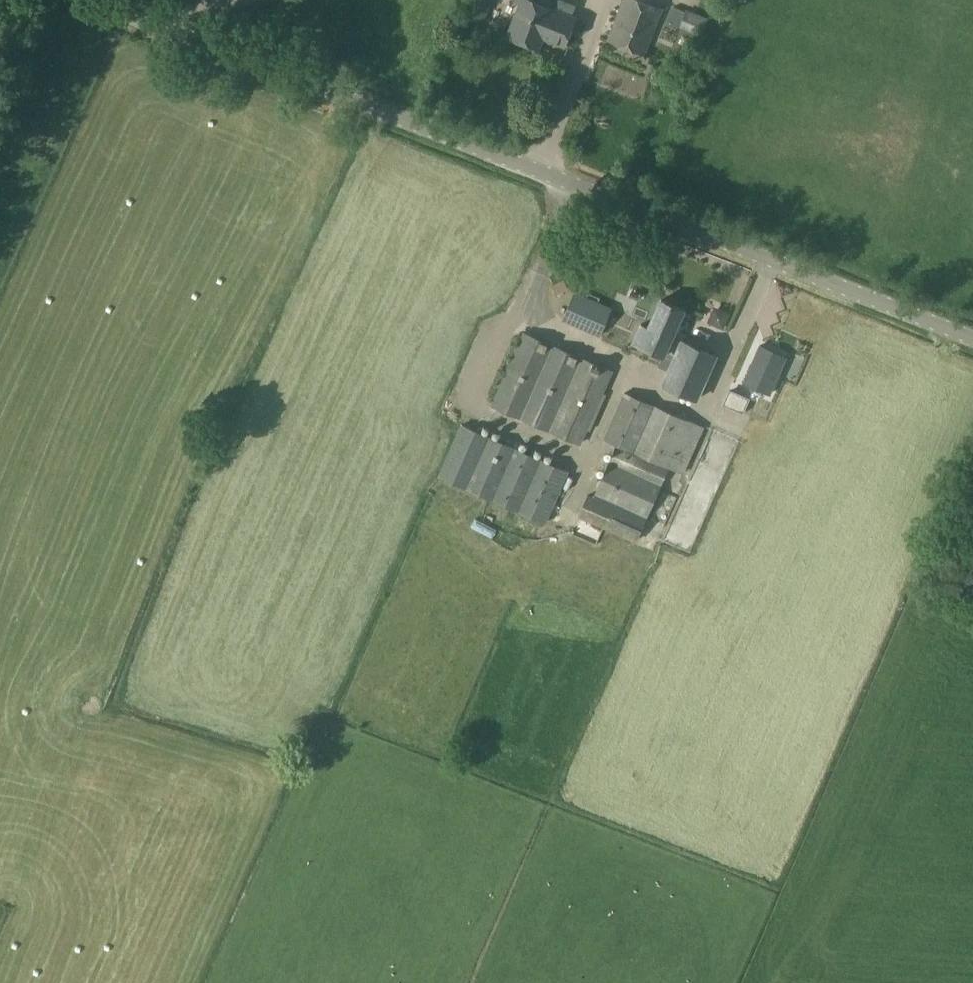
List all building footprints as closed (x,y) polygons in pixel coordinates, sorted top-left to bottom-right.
[(509,35),(539,47),(544,34),(565,42),(575,17),(532,0),(522,0),(509,35)] [(608,39),(645,53),(662,8),(641,0),(624,0),(608,39)] [(686,12),(680,30),(703,36),(708,19),(686,12)] [(563,279),(553,285),(558,294),(568,288),(563,279)] [(575,291),(563,319),(600,336),(612,308),(575,291)] [(642,324),(634,343),(664,356),(664,355),(673,359),(681,340),(693,313),(662,300),(649,328),(642,324)] [(730,312),(715,306),(708,322),(723,328),(730,312)] [(523,332),(491,406),(581,446),(613,371),(523,332)] [(681,340),(673,359),(662,386),(698,402),(718,356),(681,340)] [(770,394),(786,356),(760,345),(744,382),(770,394)] [(625,392),(603,439),(634,452),(655,406),(625,392)] [(655,406),(634,452),(685,475),(705,428),(655,406)] [(457,435),(439,477),(546,525),(569,472),(451,419),(446,430),(457,435)] [(588,496),(578,518),(635,543),(667,470),(616,447),(594,498),(588,496)] [(661,519),(684,528),(695,500),(673,491),(661,519)] [(469,507),(465,517),(485,524),(488,514),(469,507)]
